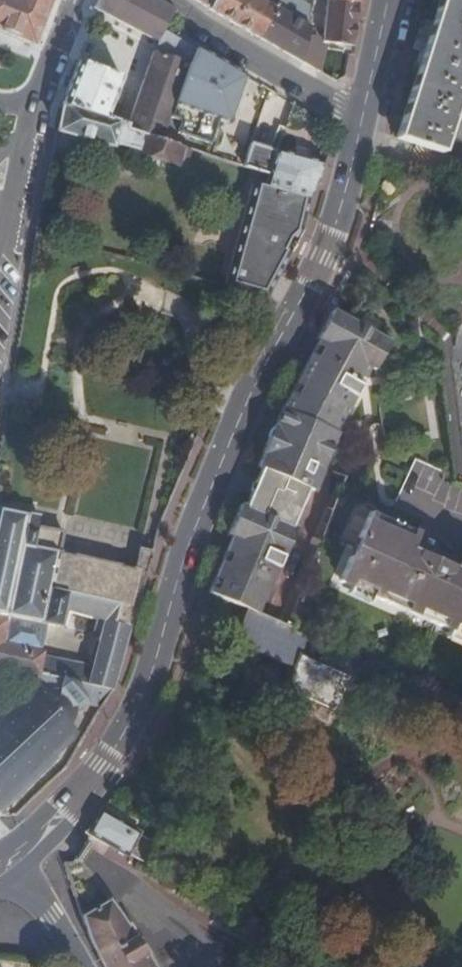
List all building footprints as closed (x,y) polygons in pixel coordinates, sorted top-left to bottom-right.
[(52,0),(0,0),(0,29),(35,43),(52,0)] [(128,123),(127,128),(164,140),(191,64),(198,48),(165,29),(175,11),(157,0),(98,0),(94,6),(99,9),(158,40),(128,123)] [(211,8),(214,0),(197,0),(211,8)] [(261,36),(278,7),(280,0),(274,0),(273,5),(265,0),(214,0),(211,8),(261,36)] [(359,1),(350,0),(330,0),(324,41),(354,45),(356,28),(359,1)] [(398,135),(461,157),(461,0),(441,0),(398,135)] [(261,36),(303,60),(308,37),(311,19),(307,19),(304,23),(278,7),(261,36)] [(303,60),(319,69),(329,48),(329,46),(318,44),(319,38),(308,37),(303,60)] [(64,103),(107,116),(123,75),(81,59),(69,89),(64,103)] [(60,122),(58,129),(114,144),(115,143),(186,165),(191,148),(184,146),(173,142),(169,141),(164,140),(127,128),(128,123),(107,116),(64,103),(60,122)] [(173,142),(184,146),(186,139),(175,135),(174,138),(173,142)] [(204,142),(202,152),(244,165),(245,165),(248,156),(204,142)] [(312,195),(326,163),(280,151),(253,143),(248,156),(245,165),(248,166),(271,174),(268,184),(268,185),(312,196),(312,195)] [(256,182),(227,285),(252,292),(268,296),(282,270),(281,269),(290,236),(299,237),(305,228),(312,196),(268,185),(256,182)] [(272,481),(307,497),(312,486),(315,488),(341,431),(339,430),(373,366),(378,368),(393,339),(334,310),(320,336),(322,337),(287,404),(278,426),(276,425),(265,450),(266,451),(261,463),(265,465),(276,470),(272,481)] [(276,470),(265,465),(249,503),(295,524),(307,497),(272,481),(276,470)] [(248,607),(261,613),(285,554),(287,555),(299,526),(295,524),(249,503),(244,501),(231,530),(236,533),(211,591),(215,592),(248,607)] [(64,660),(44,655),(45,652),(18,646),(6,633),(10,616),(12,617),(15,620),(25,622),(25,619),(62,625),(66,608),(107,618),(102,638),(100,637),(94,657),(97,658),(94,667),(90,683),(117,688),(153,552),(132,546),(127,565),(61,551),(65,530),(40,526),(42,515),(32,513),(32,514),(0,508),(0,665),(39,673),(60,677),(64,660)] [(367,517),(358,537),(362,538),(354,558),(350,556),(341,576),(344,583),(350,586),(372,596),(450,629),(461,635),(461,559),(458,568),(411,548),(418,533),(374,513),(367,517)] [(418,533),(411,548),(458,568),(461,559),(461,552),(455,548),(453,554),(425,543),(428,537),(418,533)] [(372,596),(350,586),(347,593),(369,603),(372,596)] [(286,687),(335,709),(350,676),(301,654),(310,634),(261,613),(248,607),(234,640),(296,666),(286,687)] [(450,629),(447,636),(461,642),(461,635),(450,629)] [(64,660),(60,677),(75,680),(90,683),(94,667),(64,660)] [(15,801),(16,803),(19,800),(18,799),(29,788),(31,789),(33,787),(32,785),(43,774),(44,775),(46,773),(45,772),(59,759),(60,761),(62,758),(59,755),(75,738),(80,731),(72,722),(75,717),(77,713),(77,706),(91,704),(90,700),(88,695),(85,690),(81,685),(75,680),(60,677),(39,673),(37,679),(10,703),(9,701),(6,704),(8,706),(0,713),(0,815),(15,801)] [(104,808),(91,830),(90,831),(131,854),(132,853),(151,862),(158,841),(143,833),(145,831),(104,808)] [(149,953),(111,899),(99,907),(93,898),(81,906),(91,936),(106,966),(157,966),(149,953)]
